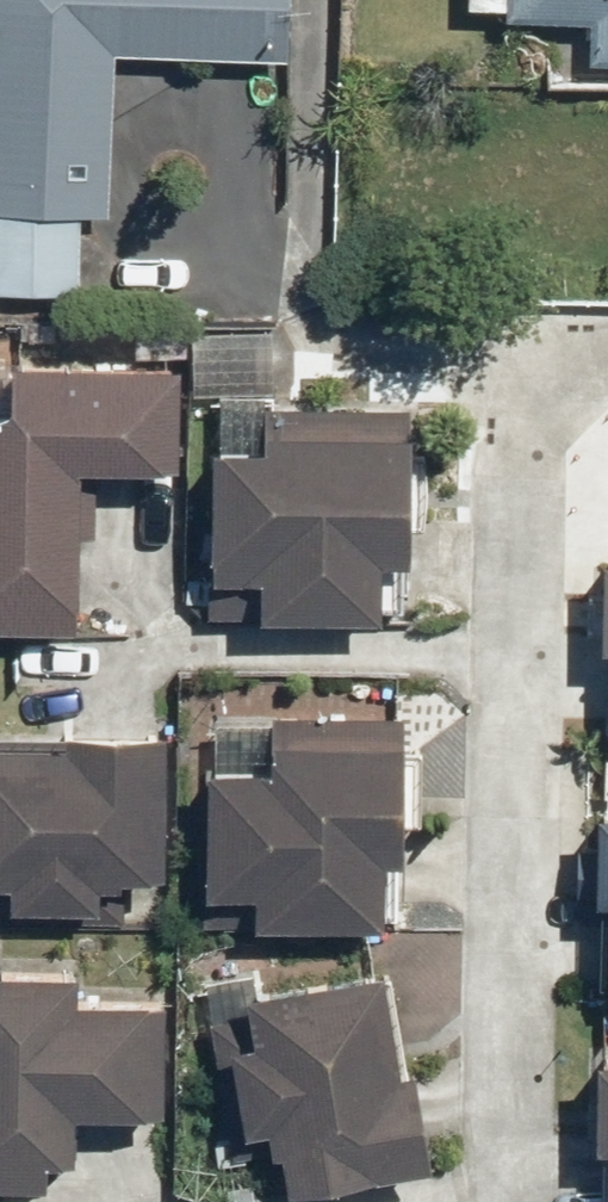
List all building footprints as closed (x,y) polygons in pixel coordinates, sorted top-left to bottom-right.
[(78,293),(78,212),(106,213),(112,51),(284,58),(286,0),(0,0),(0,291),(78,293)] [(503,17),(588,21),(586,60),(607,61),(607,0),(504,0),(503,17)] [(0,409),(0,626),(72,627),(74,463),(174,464),(175,362),(4,360),(3,409),(0,409)] [(257,443),(205,443),(205,575),(253,575),(253,614),(374,614),(374,556),(403,556),(404,405),(261,405),(261,428),(257,428),(257,443)] [(597,555),(596,643),(607,643),(607,555),(597,555)] [(268,763),(201,762),(200,919),(378,920),(378,857),(396,857),(397,715),(268,714),(268,763)] [(0,740),(0,881),(4,881),(4,904),(93,905),(94,882),(116,882),(117,873),(160,873),(161,742),(0,740)] [(591,807),(590,896),(607,896),(607,808),(591,807)] [(40,1184),(41,1157),(67,1158),(68,1109),(159,1110),(161,996),(70,995),(70,967),(0,966),(0,1183),(40,1184)] [(382,1007),(376,966),(239,987),(244,1015),(209,1020),(230,1153),(275,1146),(281,1186),(424,1164),(408,1064),(396,1066),(387,1006),(382,1007)] [(590,1054),(589,1143),(607,1143),(607,1201),(607,1054),(590,1054)]
